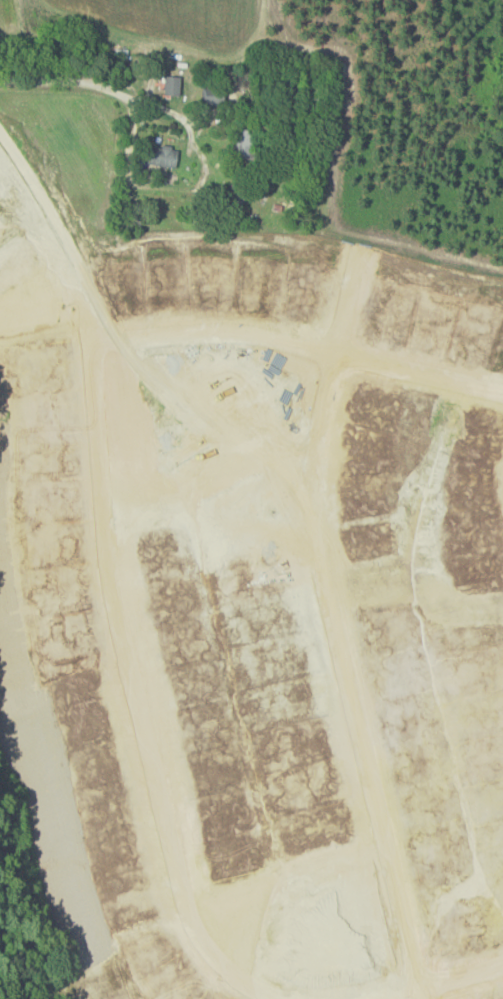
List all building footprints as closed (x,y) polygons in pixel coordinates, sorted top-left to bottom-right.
[(180,95),(181,76),(165,75),(164,95),(180,95)] [(231,154),(252,155),(253,130),(232,129),(231,154)] [(175,168),(178,149),(151,144),(147,164),(175,168)] [(489,718),(502,730),(502,703),(489,718)]
